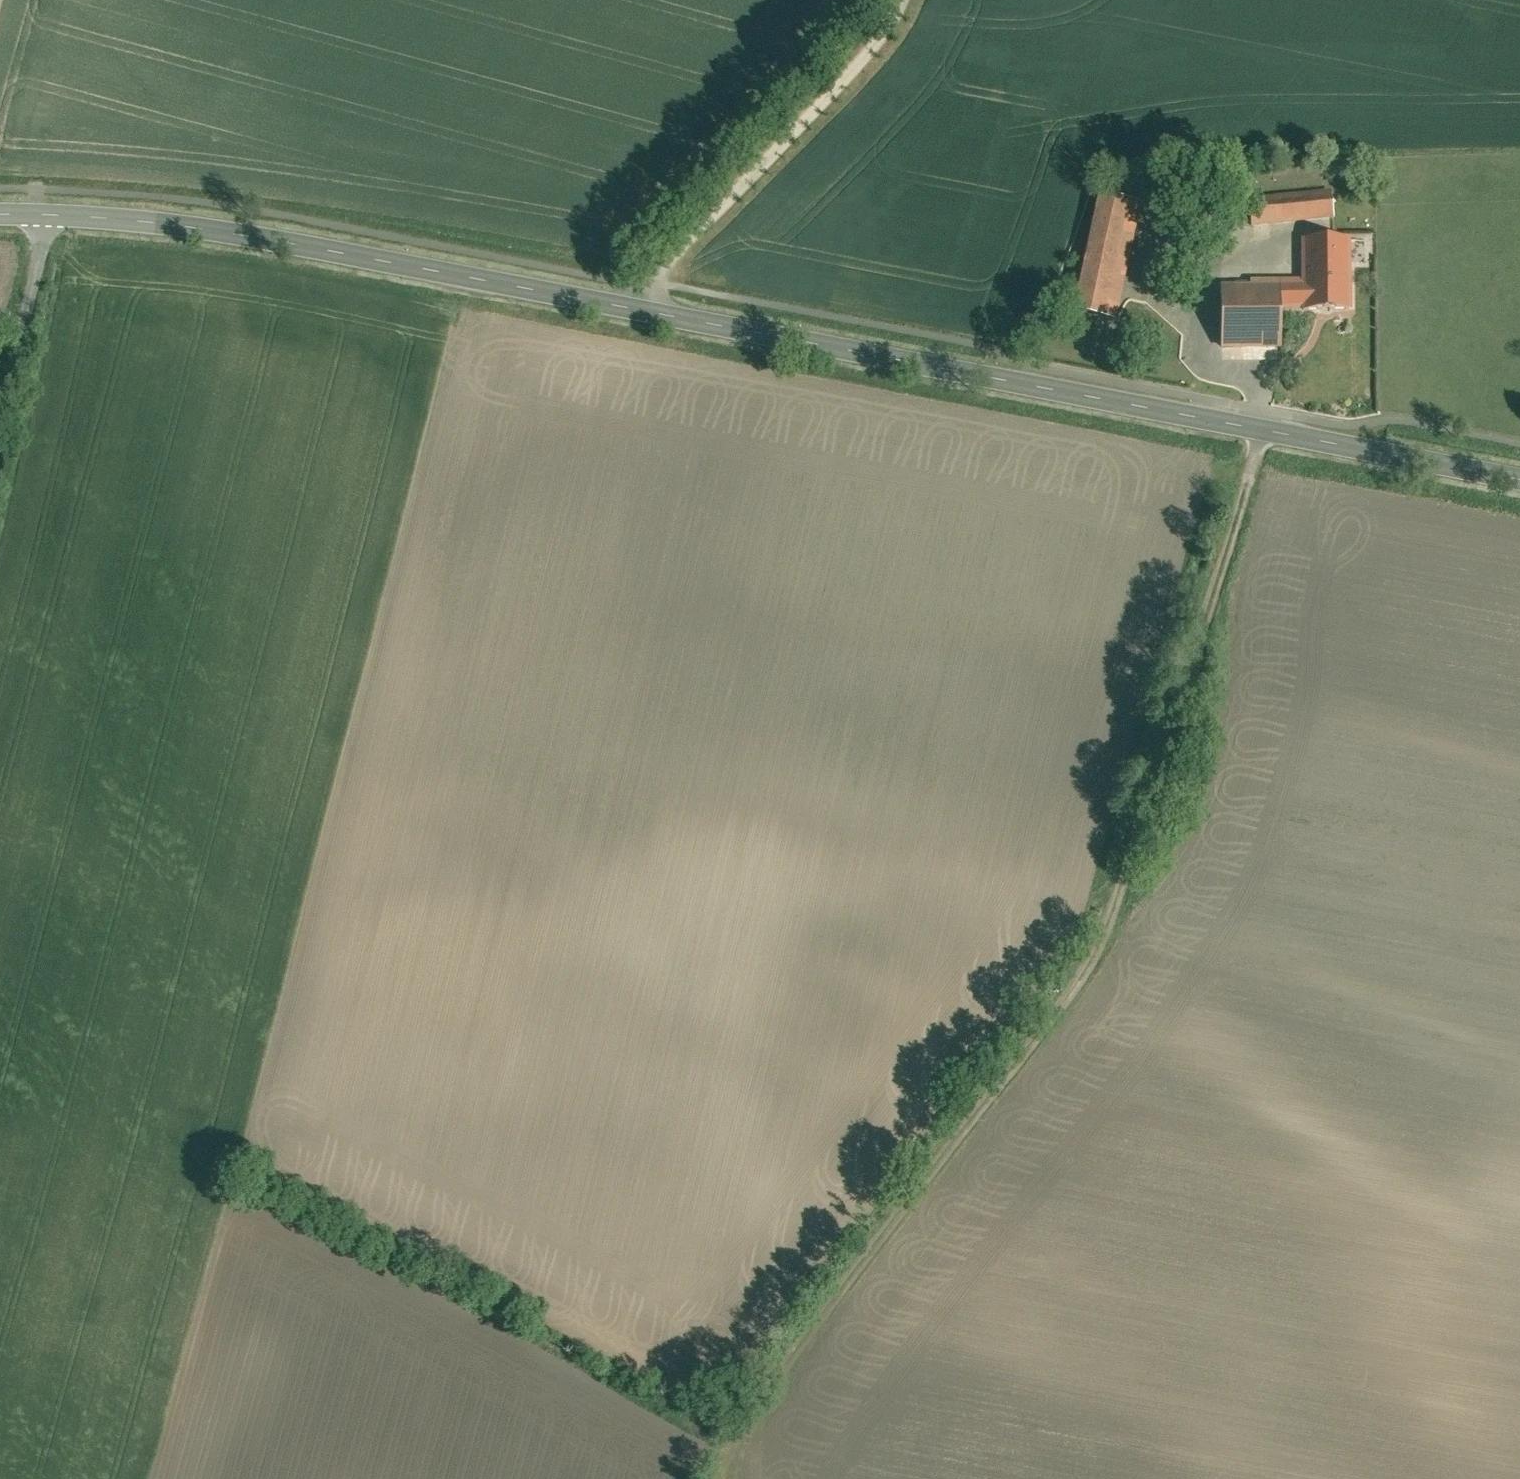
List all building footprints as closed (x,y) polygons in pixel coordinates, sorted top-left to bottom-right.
[(1260,226),(1339,218),(1336,190),(1334,174),(1255,182),(1260,226)] [(1120,324),(1145,205),(1103,196),(1078,315),(1100,319),(1120,324)] [(1357,308),(1355,242),(1307,243),(1308,280),(1256,281),(1256,286),(1227,287),(1229,352),(1287,350),(1286,310),(1357,308)]
